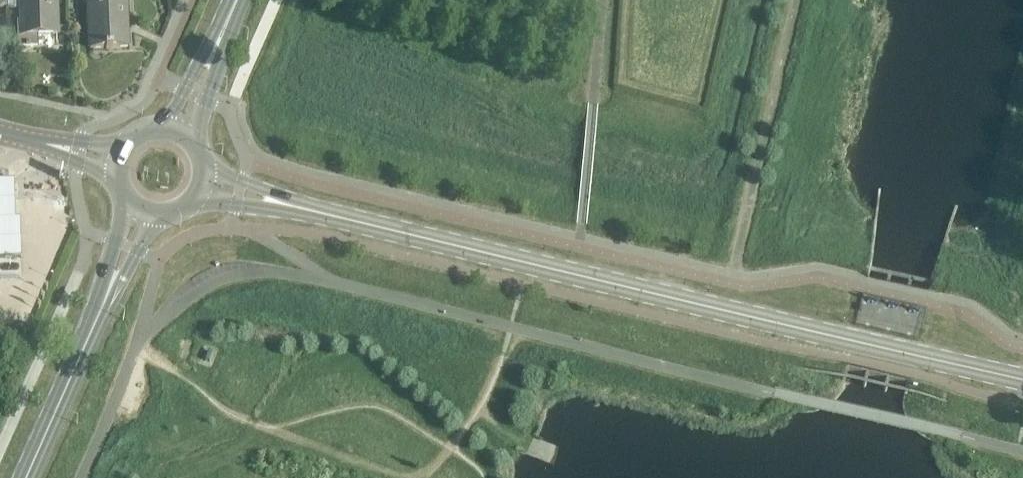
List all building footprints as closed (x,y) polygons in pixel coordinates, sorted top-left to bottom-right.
[(20,22),(16,22),(17,48),(38,48),(38,35),(57,35),(56,0),(19,0),(20,22)] [(90,49),(128,47),(126,0),(82,0),(82,3),(88,3),(90,49)] [(0,196),(0,270),(18,269),(15,196),(0,196)]
